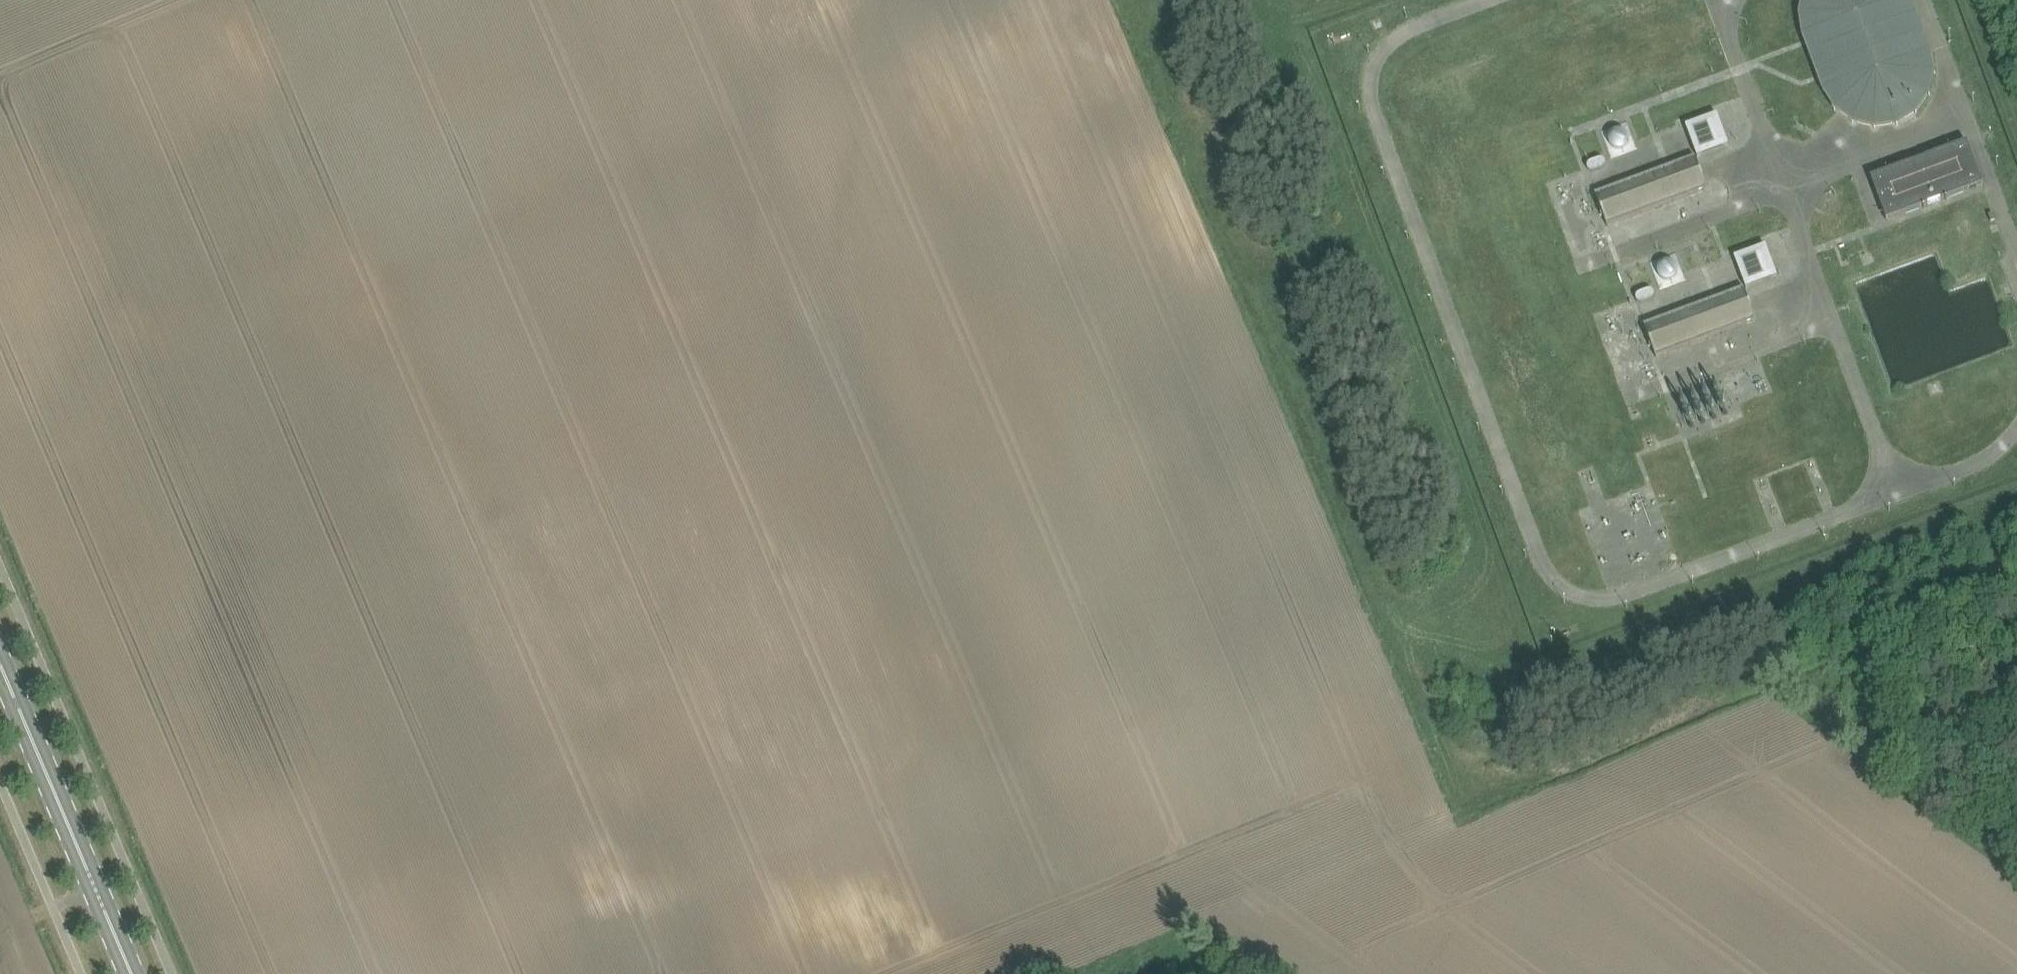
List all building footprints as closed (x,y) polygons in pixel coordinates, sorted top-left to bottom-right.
[(1895,118),(1911,108),(1923,92),(1927,73),(1924,53),(1904,0),(1809,0),(1806,14),(1809,33),(1830,89),(1840,105),(1856,117),(1875,121),(1895,118)] [(1729,145),(1717,113),(1685,125),(1697,158),(1729,145)] [(1871,177),(1887,220),(1983,184),(1967,141),(1871,177)] [(1695,156),(1595,193),(1607,226),(1707,189),(1695,156)] [(1600,158),(1599,158),(1589,162),(1588,163),(1588,164),(1587,165),(1587,166),(1587,167),(1587,168),(1587,169),(1588,169),(1589,170),(1589,171),(1591,171),(1592,171),(1593,171),(1603,168),(1604,168),(1605,167),(1605,166),(1606,165),(1606,164),(1606,163),(1606,162),(1606,161),(1605,160),(1603,159),(1601,158),(1600,158)] [(1777,277),(1765,245),(1734,257),(1746,289),(1777,277)] [(1644,324),(1656,357),(1756,320),(1744,287),(1644,324)] [(1640,303),(1642,303),(1652,299),(1653,299),(1654,298),(1654,297),(1655,296),(1655,295),(1655,294),(1655,293),(1655,292),(1654,292),(1653,291),(1652,290),(1650,289),(1638,293),(1637,294),(1637,295),(1636,295),(1636,296),(1636,298),(1636,299),(1637,301),(1638,302),(1639,302),(1640,303)]
